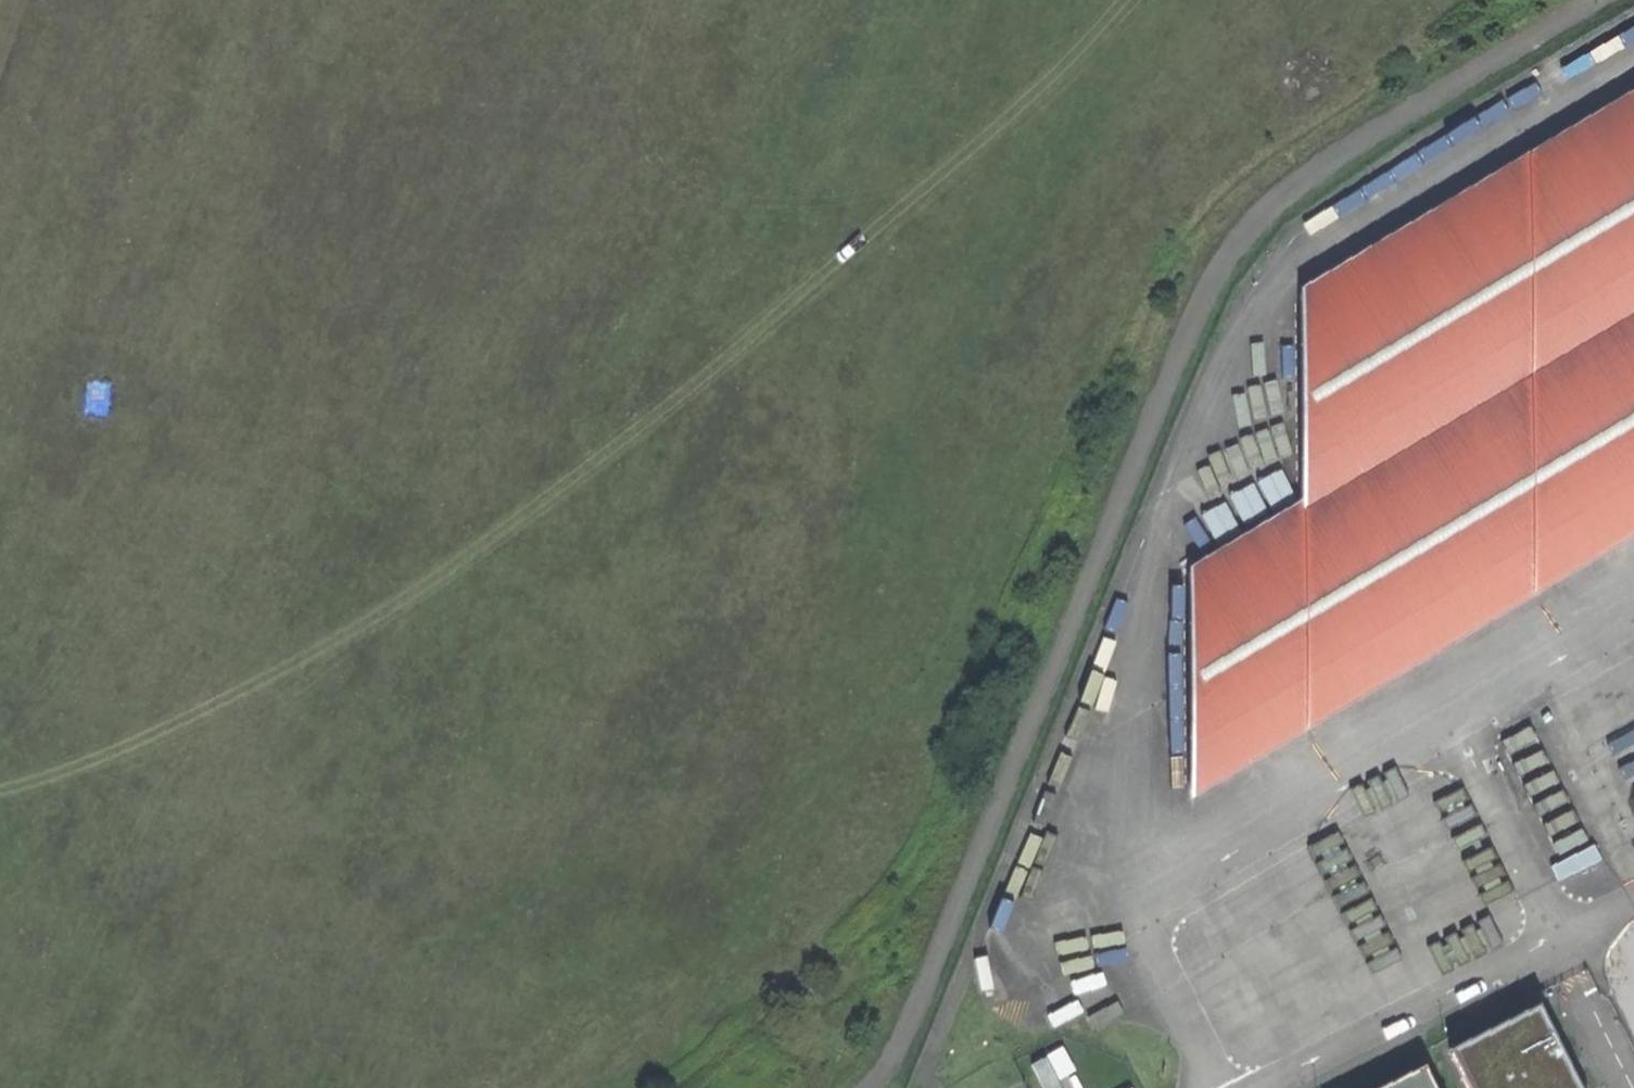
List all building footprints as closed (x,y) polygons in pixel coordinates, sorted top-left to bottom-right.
[(1185,802),(1633,533),(1633,93),(1292,298),(1294,512),(1180,578),(1185,802)] [(1596,849),(1553,865),(1558,877),(1601,862),(1596,849)] [(1028,999),(1046,1032),(1117,994),(1100,961),(1028,999)] [(1548,1001),(1448,1047),(1467,1087),(1588,1087),(1548,1001)] [(1031,1062),(1016,1070),(1026,1087),(1043,1087),(1031,1062)] [(1409,1070),(1372,1087),(1418,1087),(1409,1070)]
